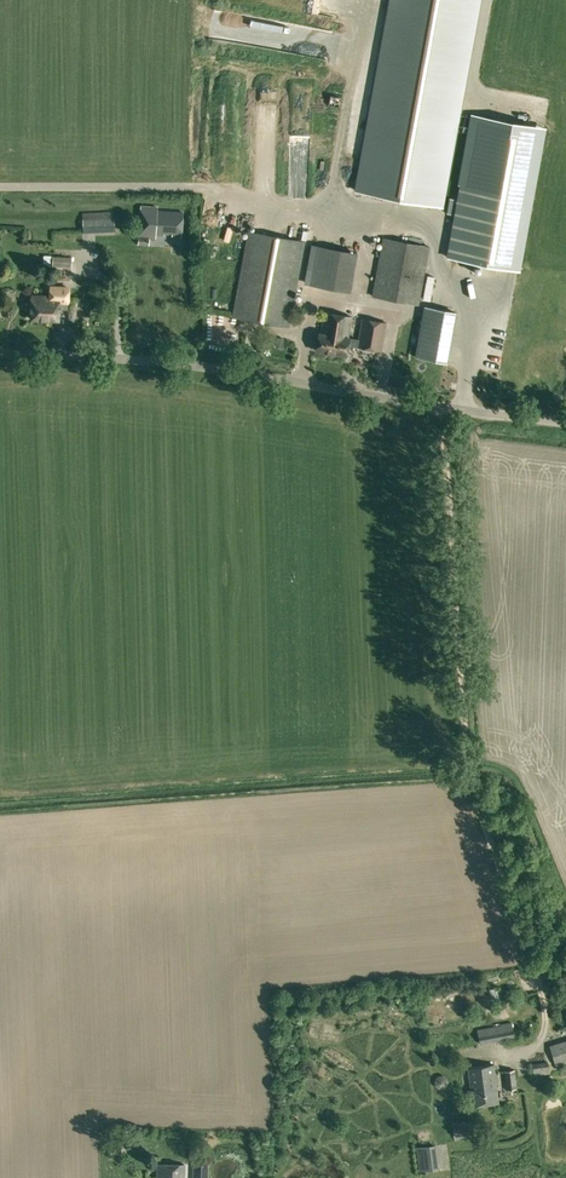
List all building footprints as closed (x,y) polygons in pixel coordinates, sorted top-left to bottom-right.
[(479,0),(389,0),(355,191),(443,207),(479,0)] [(299,141),(298,152),(306,153),(311,115),(298,114),(296,130),(303,131),(302,141),(299,141)] [(454,214),(446,256),(520,270),(545,127),(472,114),(456,199),(454,214)] [(449,198),(446,213),(454,214),(456,199),(449,198)] [(141,206),(139,244),(149,245),(150,237),(156,238),(156,234),(163,235),(163,231),(172,232),(171,235),(182,236),(183,211),(156,210),(156,207),(141,206)] [(81,218),(82,232),(114,231),(114,219),(95,220),(95,217),(81,218)] [(232,317),(289,327),(305,241),(248,231),(232,317)] [(373,296),(418,305),(428,247),(383,238),(373,296)] [(304,283),(350,292),(357,253),(312,244),(304,283)] [(53,266),(71,267),(71,257),(53,256),(53,266)] [(32,319),(59,320),(60,301),(68,301),(69,288),(51,287),(51,297),(32,296),(32,319)] [(414,359),(445,364),(455,312),(424,306),(414,359)] [(316,351),(346,356),(348,345),(381,350),(386,322),(362,319),(358,340),(348,338),(352,317),(325,312),(321,333),(319,332),(316,351)] [(478,1029),(481,1043),(514,1037),(511,1024),(478,1029)] [(560,1064),(565,1062),(565,1040),(554,1044),(560,1064)] [(533,1063),(534,1073),(549,1071),(548,1062),(535,1064),(535,1063),(533,1063)] [(468,1090),(470,1106),(498,1103),(494,1064),(468,1067),(471,1090),(468,1090)] [(504,1071),(506,1089),(517,1088),(515,1070),(504,1071)] [(453,1123),(454,1136),(473,1133),(473,1130),(471,1121),(453,1123)] [(419,1148),(423,1170),(439,1169),(436,1146),(419,1148)] [(209,1164),(193,1163),(193,1177),(208,1177),(209,1164)] [(185,1164),(158,1164),(157,1177),(184,1177),(185,1164)]
